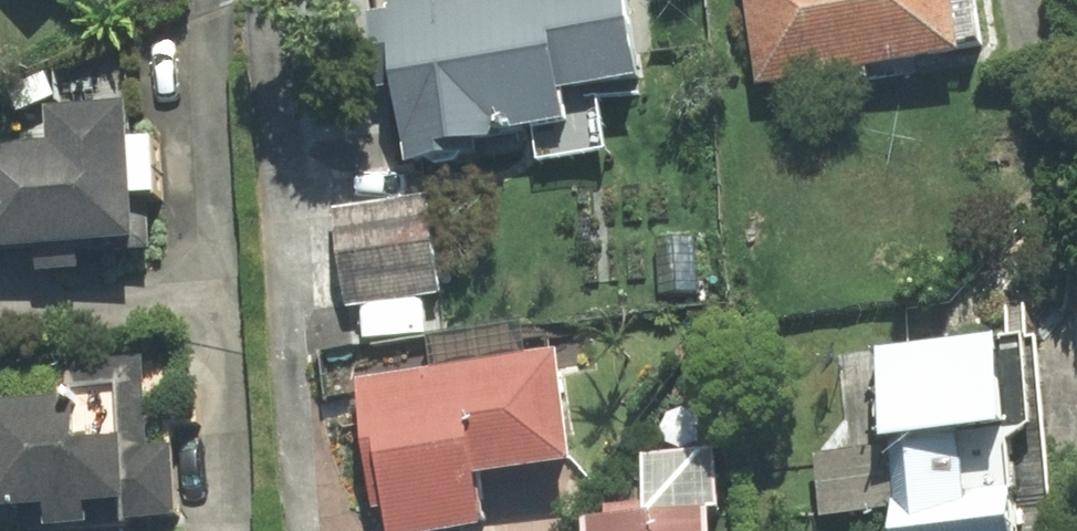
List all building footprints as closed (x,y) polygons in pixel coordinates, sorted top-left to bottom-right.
[(372,3),(385,108),(406,105),(414,170),(542,155),(544,174),(621,165),(612,98),(650,93),(639,0),(399,0),(372,3)] [(765,85),(967,51),(958,0),(751,0),(765,85)] [(0,152),(0,257),(165,248),(157,110),(50,116),(51,149),(0,152)] [(438,196),(337,209),(351,314),(452,302),(438,196)] [(1009,342),(884,360),(909,530),(1034,530),(1029,493),(984,500),(976,446),(1023,439),(1009,342)] [(365,369),(383,530),(424,530),(492,524),(486,470),(584,460),(571,347),(365,369)] [(0,410),(0,473),(16,473),(19,520),(130,514),(131,522),(187,519),(182,443),(153,444),(148,362),(73,366),(76,406),(0,410)] [(718,513),(586,521),(587,530),(719,530),(718,513)]
